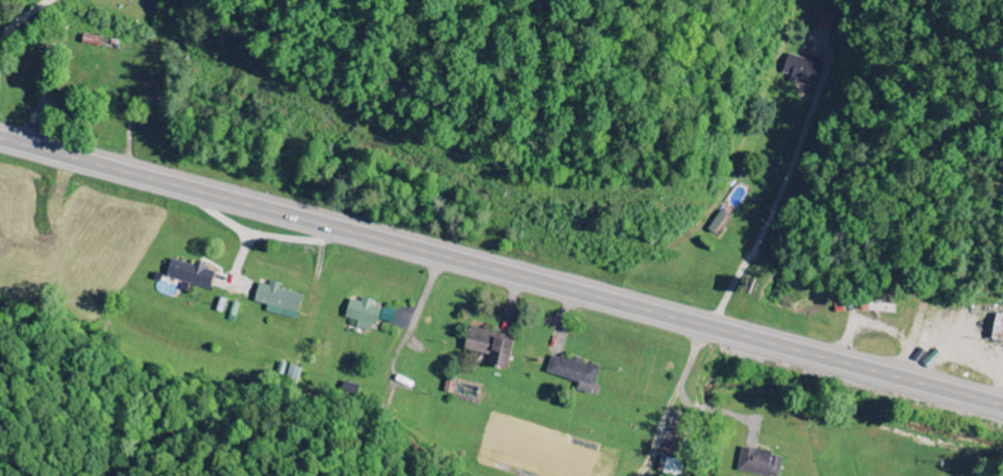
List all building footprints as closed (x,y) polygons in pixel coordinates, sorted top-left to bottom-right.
[(830,31),(833,18),(822,15),(819,28),(830,31)] [(782,74),(790,76),(788,82),(804,86),(805,82),(814,85),(821,59),(806,55),(804,60),(787,55),(782,74)] [(192,262),(191,266),(168,260),(164,280),(208,290),(213,273),(203,271),(205,265),(192,262)] [(257,285),(252,303),(266,307),(264,313),(296,321),(301,296),(278,291),(280,285),(268,283),(267,288),(257,285)] [(348,301),(343,320),(356,323),(355,327),(375,332),(377,321),(392,325),(395,313),(372,307),(373,302),(361,299),(360,304),(348,301)] [(1002,343),(1002,315),(995,314),(990,340),(1002,343)] [(493,333),(467,328),(463,352),(488,356),(486,367),(506,370),(511,343),(492,340),(493,333)] [(598,368),(554,356),(549,376),(577,383),(575,391),(591,395),(598,368)] [(763,475),(778,475),(781,459),(771,457),(772,453),(742,447),(737,471),(763,475)]
